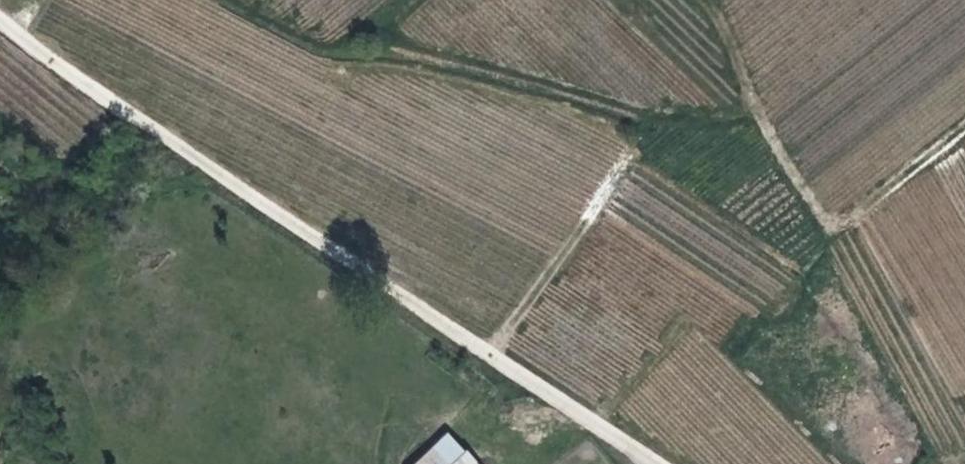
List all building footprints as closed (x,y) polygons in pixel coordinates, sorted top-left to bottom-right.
[(447,431),(412,463),(479,463),(447,431)]
